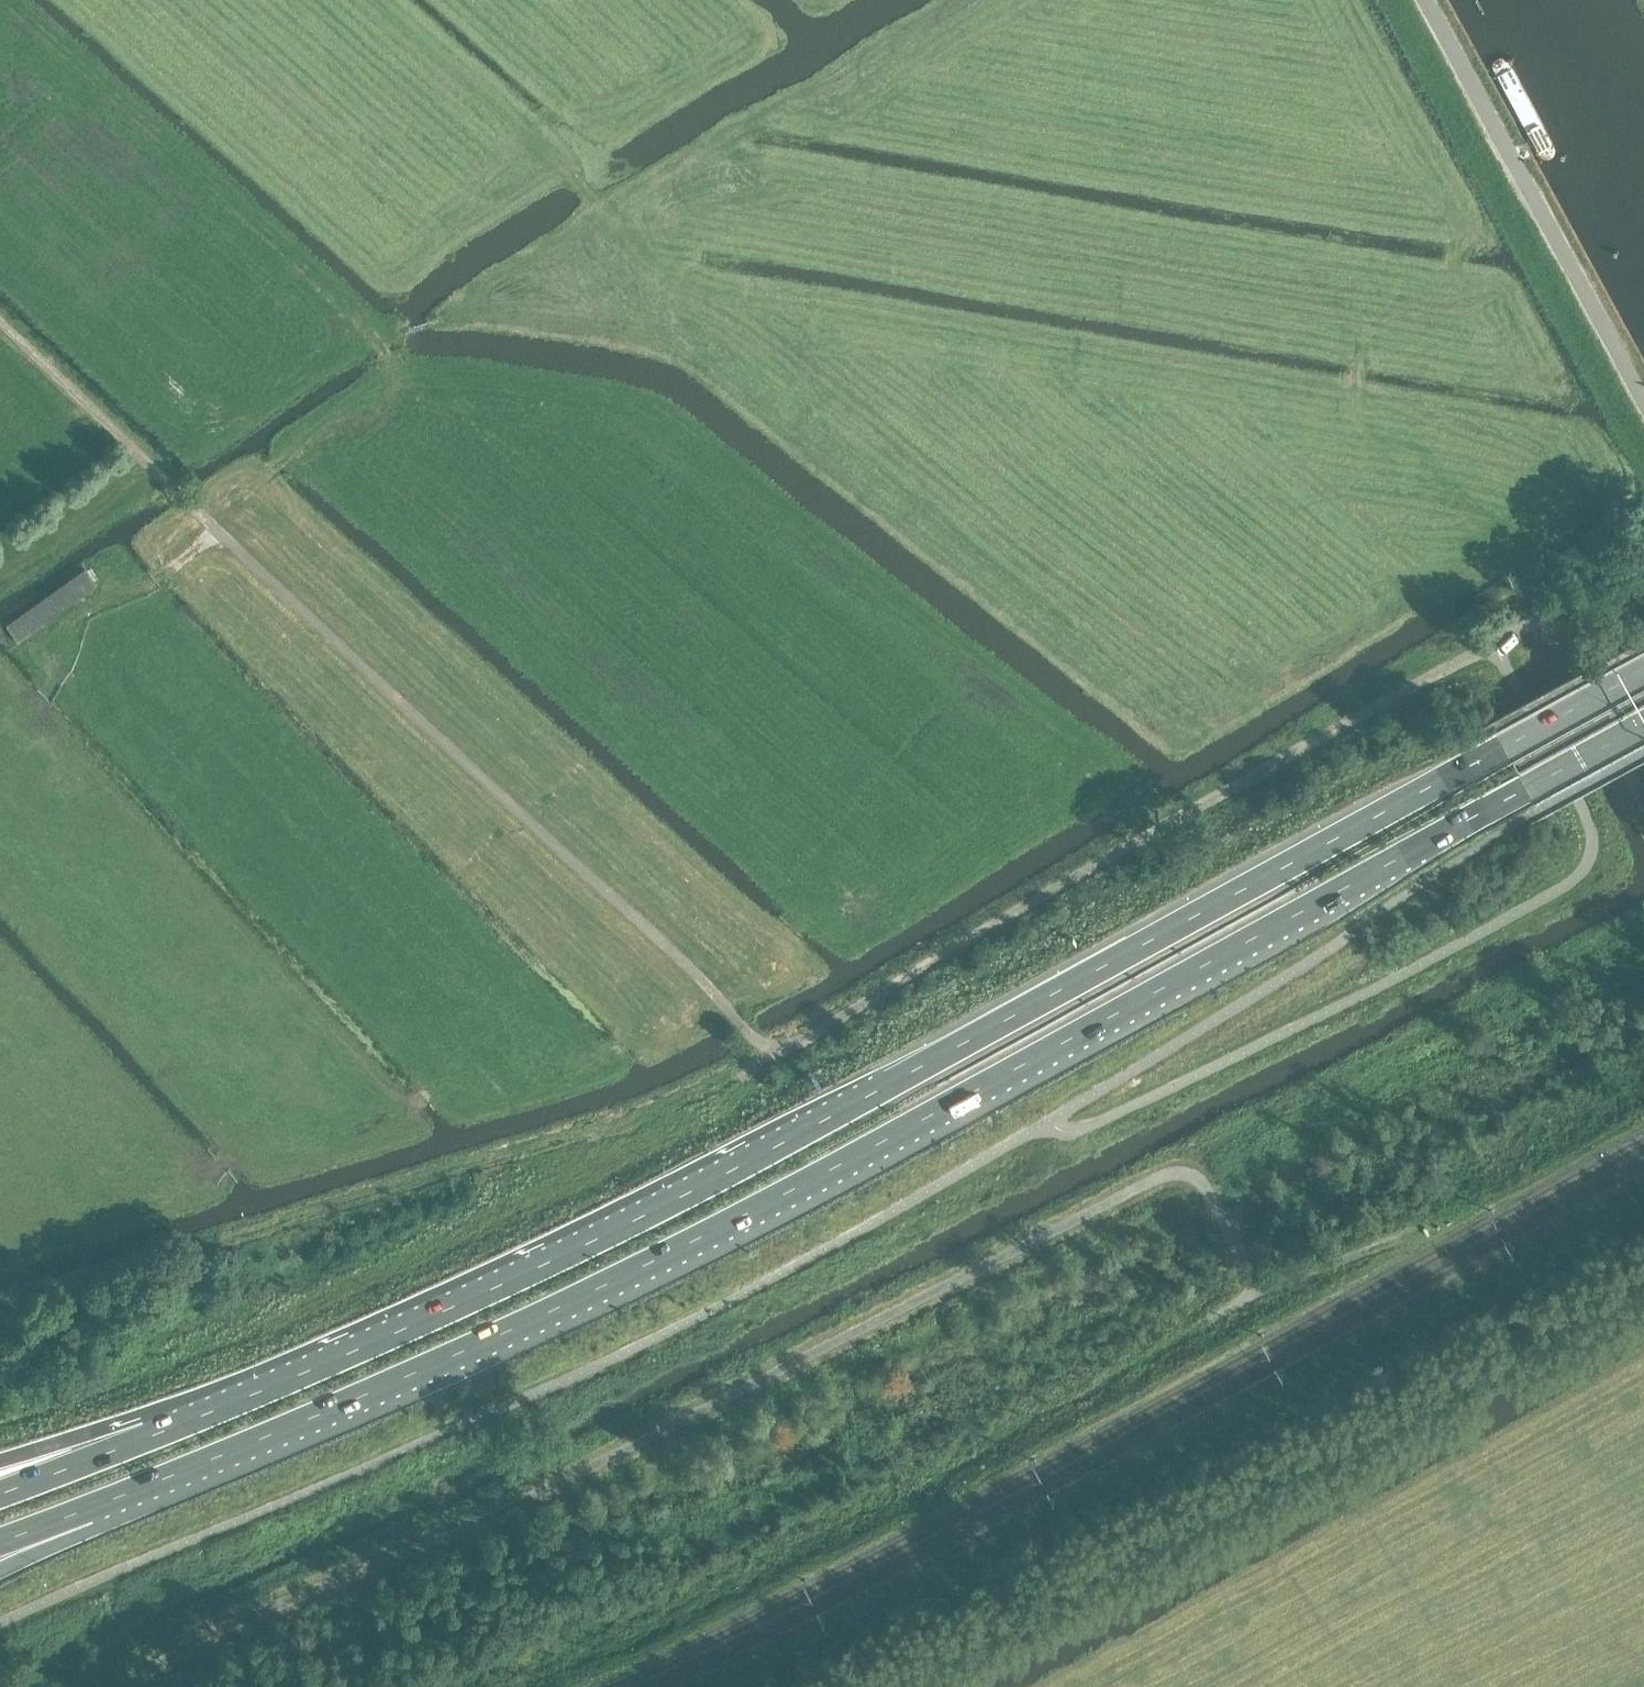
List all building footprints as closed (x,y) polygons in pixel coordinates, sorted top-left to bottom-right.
[(1481,57),(1543,165),(1568,149),(1508,43),(1481,57)] [(0,612),(0,641),(94,581),(82,561),(0,612)]
